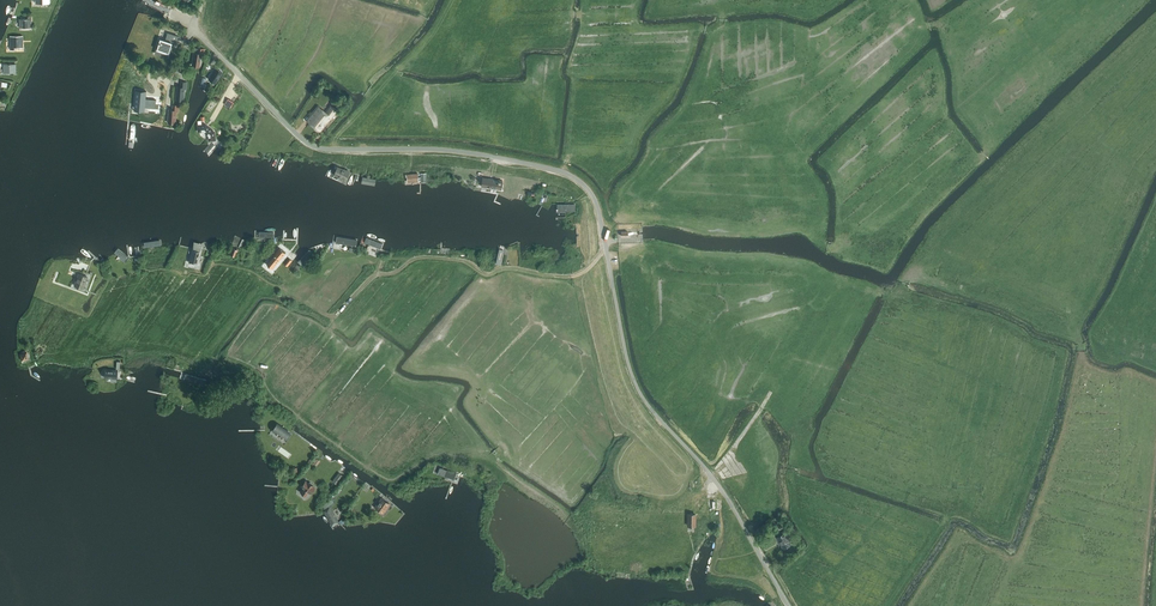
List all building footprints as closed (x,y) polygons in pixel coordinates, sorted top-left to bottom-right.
[(32,27),(31,19),(28,19),(19,19),(19,28),(32,27)] [(168,32),(168,33),(167,33),(166,33),(168,33),(166,40),(161,39),(157,53),(155,53),(167,57),(169,49),(171,50),(172,46),(171,45),(171,44),(176,44),(176,43),(178,36),(181,37),(178,36),(178,35),(176,35),(170,33),(168,32)] [(10,47),(23,47),(23,36),(10,36),(10,47)] [(204,56),(205,48),(198,47),(198,51),(194,51),(192,65),(200,66),(201,55),(204,56)] [(7,64),(7,62),(3,62),(4,72),(16,72),(16,64),(7,64)] [(215,83),(222,72),(216,68),(209,78),(215,83)] [(187,89),(187,81),(181,81),(180,84),(177,85),(177,86),(177,85),(176,99),(184,100),(184,88),(187,89)] [(136,91),(134,106),(142,107),(141,111),(144,111),(145,107),(145,106),(149,106),(149,107),(155,108),(156,99),(150,99),(145,99),(146,92),(136,91)] [(232,106),(235,100),(228,97),(226,104),(232,106)] [(178,112),(179,105),(173,104),(172,110),(169,110),(168,123),(175,123),(176,112),(178,112)] [(325,111),(318,105),(306,119),(320,131),(337,111),(330,105),(325,111)] [(206,124),(199,124),(199,127),(200,131),(203,130),(209,134),(209,139),(213,139),(216,139),(215,131),(206,124)] [(334,174),(340,177),(345,180),(349,172),(344,170),(343,170),(337,167),(334,174)] [(483,178),(482,185),(487,186),(491,187),(491,186),(497,187),(497,188),(501,189),(502,181),(498,180),(498,181),(492,180),(493,179),(488,178),(488,179),(483,178)] [(575,203),(556,203),(557,212),(575,212),(575,203)] [(357,240),(337,237),(336,243),(356,246),(357,240)] [(366,238),(364,243),(380,249),(382,244),(366,238)] [(158,241),(141,244),(142,250),(159,247),(158,241)] [(237,249),(233,247),(230,254),(235,256),(238,248),(237,248),(237,249)] [(273,255),(267,263),(272,268),(285,252),(279,247),(275,253),(276,254),(274,256),(273,255)] [(317,255),(307,247),(295,261),(306,268),(317,255)] [(505,248),(499,247),(496,261),(503,262),(505,248)] [(128,259),(116,250),(113,253),(124,263),(128,259)] [(189,262),(197,264),(200,251),(196,250),(196,253),(192,252),(189,262)] [(79,273),(75,284),(83,287),(87,276),(79,273)] [(118,370),(104,369),(104,376),(104,377),(117,378),(117,377),(118,370)] [(207,379),(180,371),(178,378),(206,386),(207,379)] [(272,431),(285,440),(290,432),(277,423),(272,431)] [(461,476),(437,469),(435,475),(444,478),(443,480),(458,485),(461,476)] [(332,481),(336,484),(343,476),(339,473),(332,481)] [(305,481),(302,486),(304,487),(300,492),(305,495),(309,491),(311,493),(315,488),(312,486),(312,485),(309,482),(308,483),(305,481)] [(382,512),(389,503),(381,497),(374,506),(382,512)] [(324,508),(334,503),(331,498),(326,501),(327,502),(325,503),(325,504),(322,505),(324,508)] [(329,509),(321,514),(330,529),(338,524),(329,509)] [(780,529),(786,526),(783,521),(777,524),(780,529)] [(784,549),(791,544),(789,539),(792,537),(789,530),(777,537),(784,549)]
